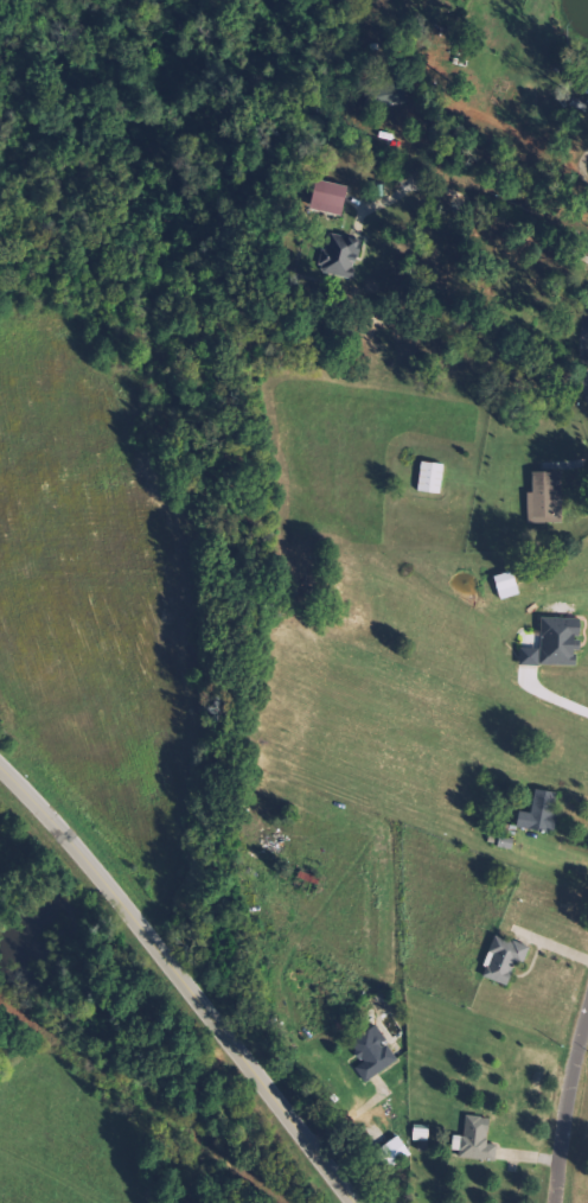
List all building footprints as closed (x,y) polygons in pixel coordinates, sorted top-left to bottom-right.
[(371,95),(374,109),(404,103),(402,89),(371,95)] [(343,217),(351,188),(321,180),(313,209),(343,217)] [(363,241),(332,233),(322,272),(353,280),(363,241)] [(420,492),(443,494),(445,465),(423,463),(420,492)] [(529,493),(529,524),(564,523),(563,473),(534,473),(535,493),(529,493)] [(496,577),(502,600),(521,595),(515,572),(496,577)] [(578,651),(582,651),(583,620),(543,619),(542,666),(578,667),(578,651)] [(561,793),(538,789),(533,814),(522,811),(519,826),(553,833),(561,793)] [(525,965),(532,948),(498,935),(482,976),(509,986),(518,963),(525,965)] [(357,1068),(367,1083),(401,1059),(377,1026),(352,1044),(365,1062),(357,1068)] [(497,1161),(500,1145),(489,1144),(492,1119),(468,1116),(465,1137),(456,1136),(453,1155),(497,1161)] [(431,1141),(431,1125),(415,1125),(415,1141),(431,1141)] [(412,1159),(404,1138),(385,1144),(393,1165),(412,1159)]
